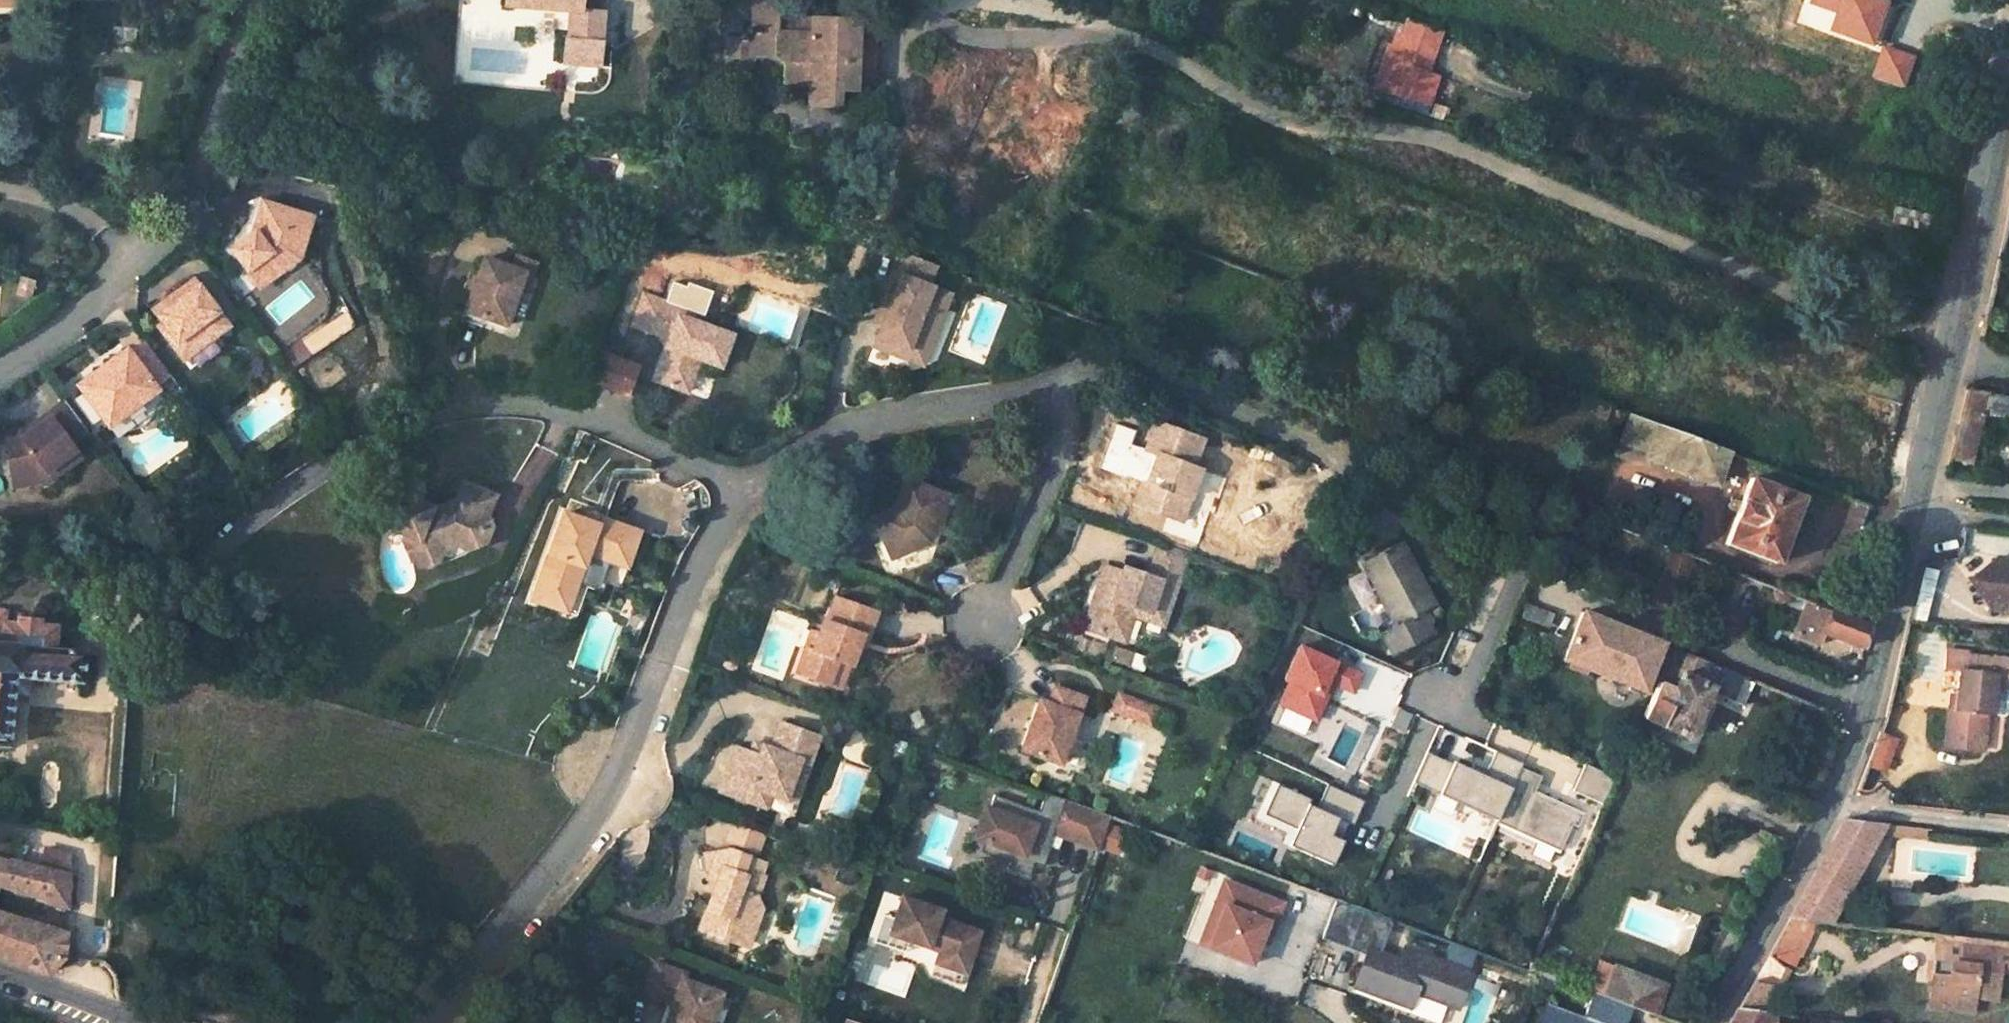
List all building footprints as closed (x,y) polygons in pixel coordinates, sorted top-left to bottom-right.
[(592,69),(598,14),(595,13),(579,12),(580,0),(504,0),(504,5),(567,12),(564,39),(560,39),(558,65),(592,69)] [(579,12),(595,13),(596,0),(580,0),(579,12)] [(855,107),(860,22),(775,18),(775,0),(750,0),(749,40),(748,58),(779,59),(787,65),(786,93),(810,94),(810,105),(855,107)] [(860,22),(855,107),(871,108),(875,23),(860,22)] [(748,73),(748,58),(749,40),(724,39),(723,72),(748,73)] [(1383,92),(1394,96),(1405,66),(1395,61),(1383,92)] [(1405,66),(1394,96),(1409,101),(1421,71),(1405,66)] [(231,253),(259,291),(267,284),(269,280),(274,272),(291,259),(300,259),(311,221),(264,206),(254,235),(231,253)] [(526,272),(519,288),(526,291),(537,262),(518,254),(514,267),(526,272)] [(466,309),(506,324),(519,288),(526,272),(514,267),(485,256),(480,272),(473,289),(466,309)] [(269,280),(300,259),(291,259),(274,272),(269,280)] [(467,287),(473,289),(480,272),(474,269),(467,287)] [(880,326),(872,347),(891,354),(894,346),(924,357),(948,296),(897,276),(890,291),(884,293),(878,310),(885,312),(880,326)] [(163,336),(188,369),(221,344),(232,336),(221,321),(213,326),(204,314),(206,300),(198,290),(165,315),(170,321),(163,327),(168,333),(163,336)] [(652,379),(684,391),(697,358),(718,366),(730,334),(689,319),(692,311),(643,293),(632,323),(667,337),(652,379)] [(880,326),(885,312),(878,310),(873,324),(880,326)] [(158,320),(163,327),(170,321),(165,315),(158,320)] [(221,344),(188,369),(195,379),(228,354),(221,344)] [(127,353),(79,389),(116,440),(123,435),(130,435),(136,434),(142,431),(147,427),(150,424),(153,420),(156,415),(157,410),(164,405),(154,390),(170,378),(146,346),(130,358),(127,353)] [(894,346),(891,354),(921,365),(924,357),(894,346)] [(1598,403),(1569,392),(1565,403),(1573,405),(1572,408),(1585,412),(1586,410),(1594,414),(1598,403)] [(1971,471),(1990,400),(1967,397),(1949,467),(1971,471)] [(1997,404),(1992,420),(2008,423),(2008,406),(1997,404)] [(28,431),(2,436),(11,481),(45,475),(56,467),(61,475),(80,460),(70,447),(87,435),(66,405),(38,425),(40,429),(29,437),(28,431)] [(1620,412),(1610,440),(1646,453),(1644,459),(1713,485),(1727,452),(1620,412)] [(1130,503),(1168,517),(1177,493),(1187,497),(1193,481),(1179,476),(1184,464),(1190,466),(1201,439),(1154,421),(1143,449),(1150,452),(1130,503)] [(1179,476),(1193,481),(1197,469),(1190,466),(1184,464),(1179,476)] [(45,475),(11,481),(13,490),(51,482),(61,475),(56,467),(45,475)] [(1723,542),(1775,563),(1800,498),(1747,478),(1723,542)] [(415,538),(422,555),(439,549),(440,546),(450,541),(454,543),(475,534),(484,514),(492,492),(461,479),(453,499),(450,498),(434,506),(436,512),(433,514),(427,503),(392,488),(378,523),(402,533),(415,538)] [(872,515),(888,554),(925,540),(923,537),(923,531),(925,525),(921,524),(924,518),(931,521),(940,503),(922,495),(924,489),(904,480),(891,509),(872,515)] [(922,495),(940,503),(943,497),(924,489),(922,495)] [(1177,493),(1168,517),(1178,521),(1187,497),(1177,493)] [(579,520),(591,524),(593,516),(581,512),(579,520)] [(558,513),(529,600),(555,609),(564,579),(573,582),(582,552),(609,561),(615,544),(627,548),(633,529),(593,516),(591,524),(579,520),(558,513)] [(475,534),(454,543),(464,547),(482,540),(488,524),(484,514),(475,534)] [(422,555),(415,538),(402,533),(400,540),(408,558),(424,564),(433,560),(439,549),(422,555)] [(1397,539),(1359,562),(1395,624),(1379,633),(1393,657),(1433,632),(1427,622),(1429,621),(1422,608),(1433,601),(1397,539)] [(1081,626),(1112,637),(1118,620),(1131,614),(1147,614),(1162,619),(1187,551),(1158,541),(1146,575),(1140,573),(1134,576),(1120,571),(1103,565),(1081,626)] [(615,544),(609,561),(622,565),(627,548),(615,544)] [(1682,587),(1690,556),(1670,551),(1662,583),(1682,587)] [(1120,571),(1134,576),(1140,573),(1121,566),(1120,571)] [(2005,569),(1993,567),(1974,587),(1992,616),(2008,618),(2008,576),(2005,569)] [(564,579),(555,609),(564,612),(573,582),(564,579)] [(800,648),(791,673),(822,684),(831,660),(843,665),(850,644),(854,634),(863,637),(873,612),(832,597),(823,621),(820,620),(814,633),(808,650),(800,648)] [(1792,635),(1817,645),(1822,633),(1861,648),(1867,623),(1805,600),(1792,635)] [(1567,668),(1583,674),(1585,670),(1639,692),(1659,642),(1579,612),(1560,660),(1569,663),(1567,668)] [(1118,620),(1112,637),(1121,641),(1131,614),(1118,620)] [(1162,619),(1147,614),(1145,619),(1160,625),(1162,619)] [(8,747),(14,678),(81,682),(83,652),(54,649),(56,626),(40,625),(41,619),(19,617),(17,618),(18,623),(4,622),(3,634),(0,634),(0,641),(1,641),(0,646),(0,746),(8,747)] [(800,648),(808,650),(814,633),(807,630),(800,648)] [(863,637),(854,634),(850,644),(860,647),(863,637)] [(1330,686),(1350,695),(1360,673),(1296,643),(1268,703),(1313,724),(1330,686)] [(1640,718),(1688,739),(1710,687),(1707,686),(1715,665),(1671,647),(1640,718)] [(1960,676),(1955,715),(1948,713),(1944,735),(1941,751),(1979,758),(1981,740),(1984,721),(1992,722),(2000,723),(2008,716),(2008,698),(2005,694),(2008,667),(2008,664),(1969,658),(1948,656),(1946,675),(1960,676)] [(831,660),(822,684),(834,689),(843,665),(831,660)] [(1019,750),(1058,764),(1082,697),(1052,685),(1046,703),(1037,699),(1019,750)] [(1110,709),(1133,718),(1139,702),(1116,693),(1110,709)] [(1949,698),(1948,713),(1955,715),(1957,699),(1949,698)] [(1139,702),(1133,718),(1148,723),(1154,707),(1139,702)] [(717,791),(762,807),(767,794),(782,800),(796,761),(806,764),(816,737),(778,723),(769,750),(760,747),(748,752),(733,746),(717,791)] [(1868,769),(1885,775),(1897,746),(1878,739),(1868,769)] [(752,743),(748,752),(760,747),(752,743)] [(1417,835),(1479,857),(1485,837),(1556,862),(1576,808),(1533,793),(1541,771),(1490,753),(1483,774),(1424,753),(1413,784),(1433,791),(1417,835)] [(796,761),(782,800),(792,803),(806,764),(796,761)] [(1329,865),(1357,799),(1321,784),(1314,800),(1266,780),(1250,819),(1281,832),(1276,843),(1329,865)] [(1043,791),(1036,811),(991,795),(986,808),(985,811),(991,814),(981,841),(978,850),(1008,860),(1006,867),(1027,874),(1032,861),(1041,864),(1048,845),(1046,844),(1051,830),(1095,845),(1106,814),(1043,791)] [(981,841),(991,814),(985,811),(986,808),(981,806),(970,837),(981,841)] [(1107,822),(1099,851),(1116,855),(1124,827),(1107,822)] [(1829,908),(1847,875),(1858,880),(1886,829),(1845,824),(1832,853),(1793,922),(1832,927),(1838,917),(1829,908)] [(1890,824),(1888,834),(1922,838),(1923,828),(1890,824)] [(724,844),(754,855),(760,837),(730,826),(724,844)] [(728,943),(737,947),(749,941),(760,910),(754,899),(761,879),(757,878),(761,866),(725,853),(701,858),(701,860),(696,861),(698,875),(704,874),(705,883),(715,886),(711,899),(708,897),(697,932),(713,938),(723,933),(728,943)] [(47,898),(47,903),(65,908),(67,876),(0,859),(0,886),(47,898)] [(1220,877),(1194,947),(1253,969),(1280,899),(1220,877)] [(1329,908),(1363,920),(1367,908),(1314,889),(1311,899),(1330,906),(1329,908)] [(925,973),(955,982),(972,929),(931,916),(933,909),(894,897),(887,919),(882,934),(901,940),(933,949),(925,973)] [(45,974),(47,972),(50,969),(54,966),(58,964),(59,964),(66,961),(69,961),(75,960),(75,958),(76,947),(62,945),(63,934),(0,914),(0,958),(45,974)] [(901,940),(882,934),(887,919),(875,915),(867,942),(898,952),(901,940)] [(1950,938),(1948,959),(1942,958),(1938,997),(1980,1003),(1982,989),(2003,991),(2006,964),(2008,964),(2008,945),(1950,938)] [(1587,988),(1602,993),(1612,965),(1598,960),(1587,988)] [(1602,993),(1650,1011),(1660,982),(1612,965),(1602,993)] [(720,994),(691,985),(693,978),(655,966),(645,996),(674,1005),(668,1022),(711,1022),(720,994)] [(120,1001),(124,1003),(129,974),(108,967),(107,973),(120,1001)] [(1772,1015),(1743,1011),(1737,1022),(1768,1022),(1772,1015)]
